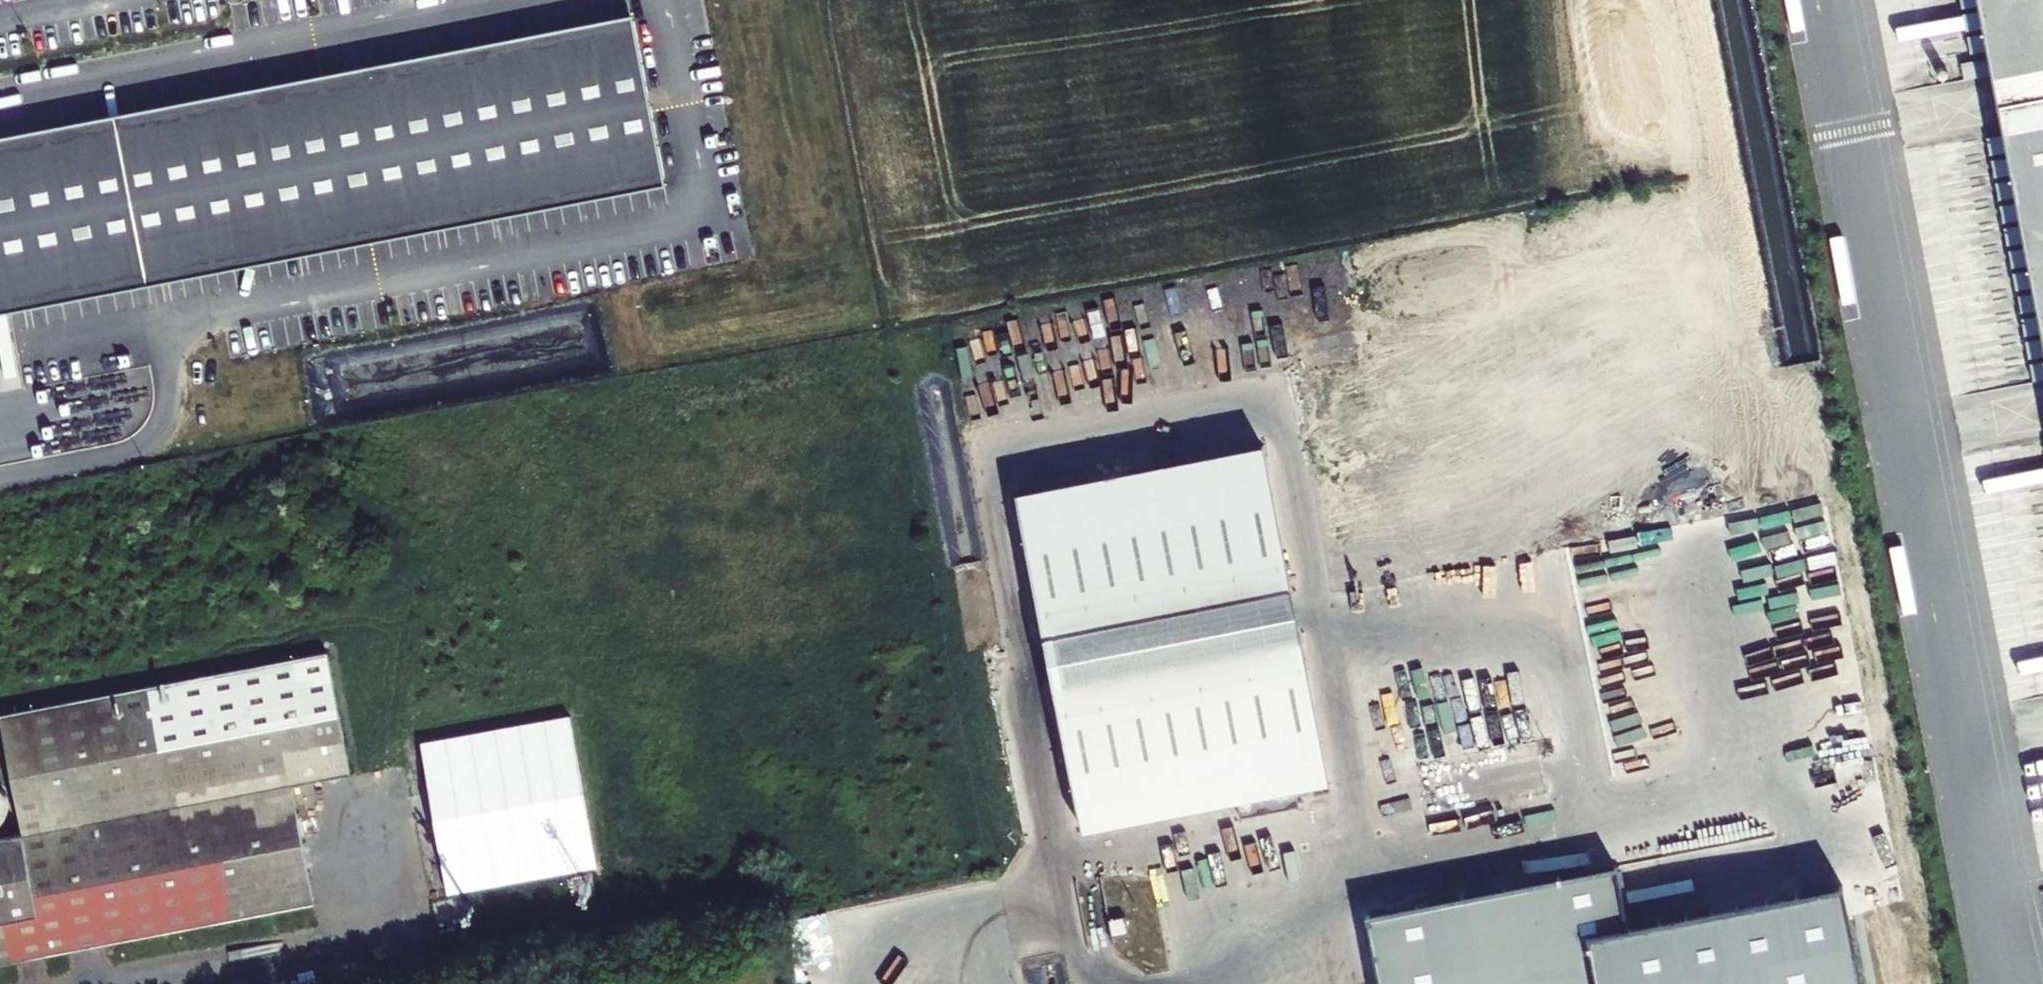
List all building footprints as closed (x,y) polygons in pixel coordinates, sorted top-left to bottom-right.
[(2042,346),(2042,0),(1977,0),(2042,346)] [(629,24),(0,145),(0,308),(659,181),(629,24)] [(1260,446),(1015,494),(1083,824),(1321,778),(1260,446)] [(318,649),(7,710),(18,832),(0,836),(0,960),(311,899),(291,782),(347,773),(318,649)] [(10,829),(10,787),(0,787),(0,829),(10,829)] [(1507,890),(1368,918),(1381,983),(1860,983),(1840,883),(1623,927),(1611,869),(1507,890)]
